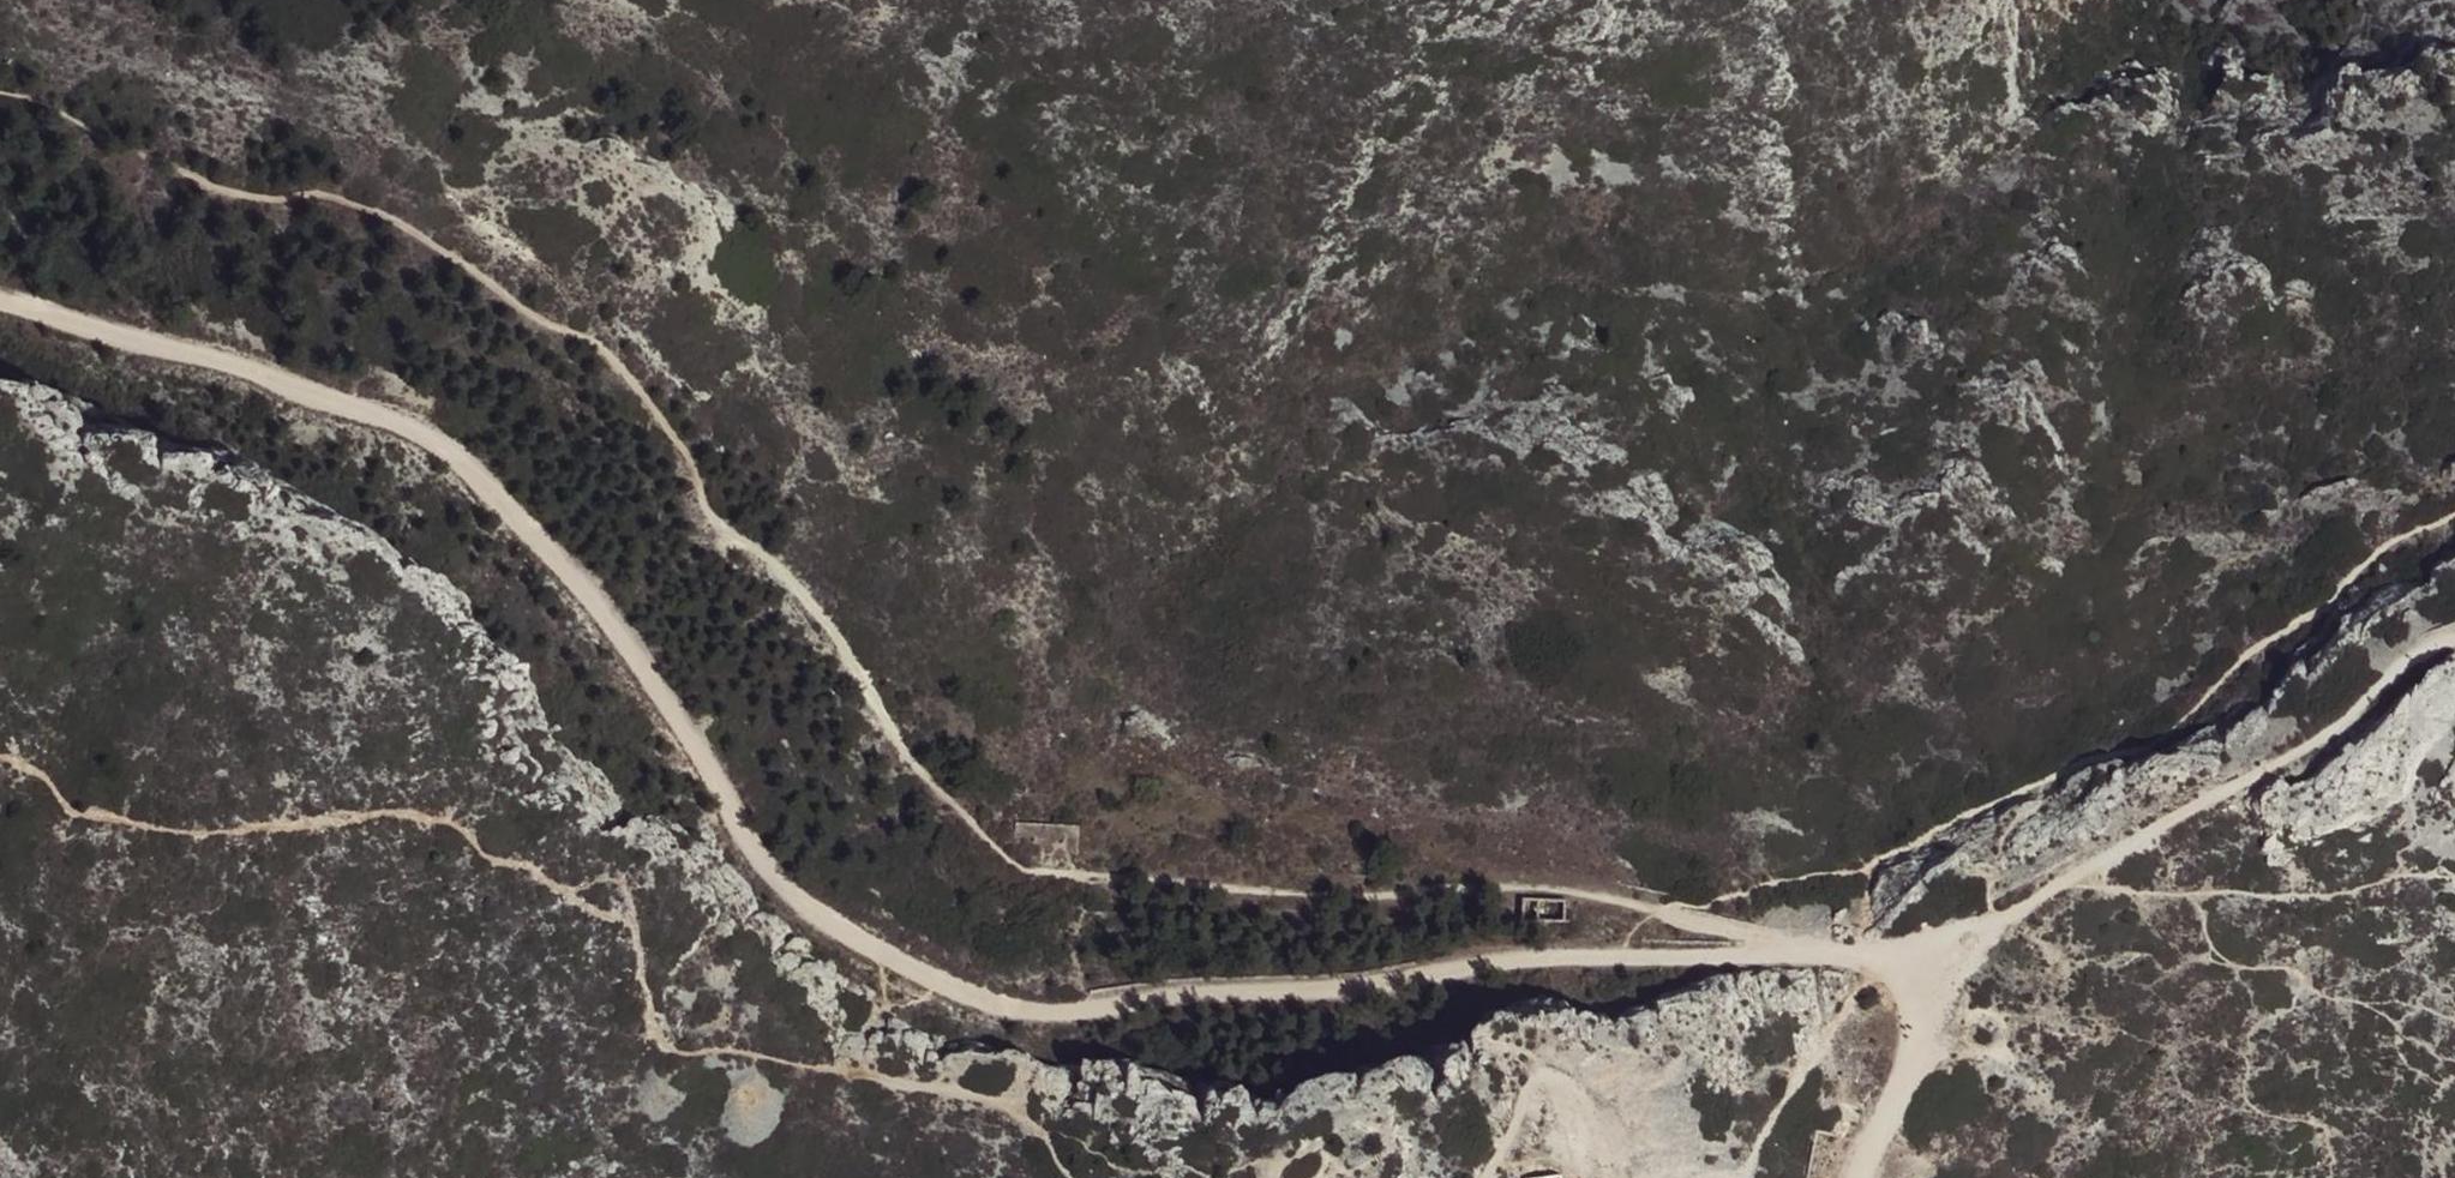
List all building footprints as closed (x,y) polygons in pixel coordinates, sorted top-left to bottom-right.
[(1566,900),(1523,900),(1523,921),(1565,921),(1566,900)]
